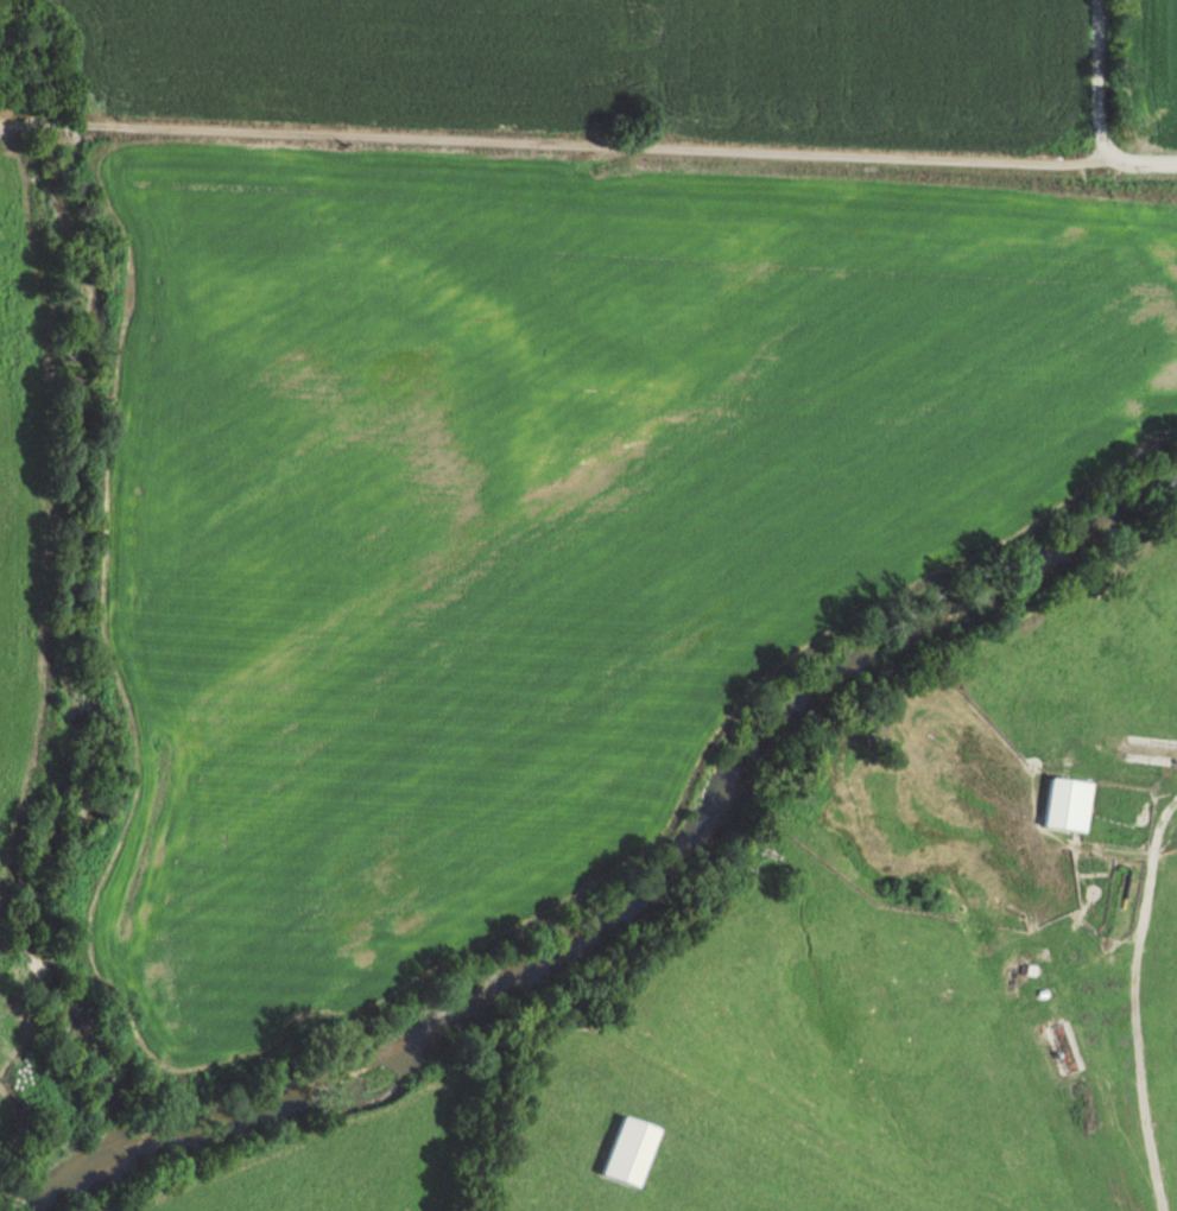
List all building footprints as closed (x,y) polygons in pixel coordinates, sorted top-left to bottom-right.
[(1088,830),(1094,781),(1050,776),(1044,825),(1088,830)] [(660,1125),(618,1114),(602,1175),(644,1186),(660,1125)]
